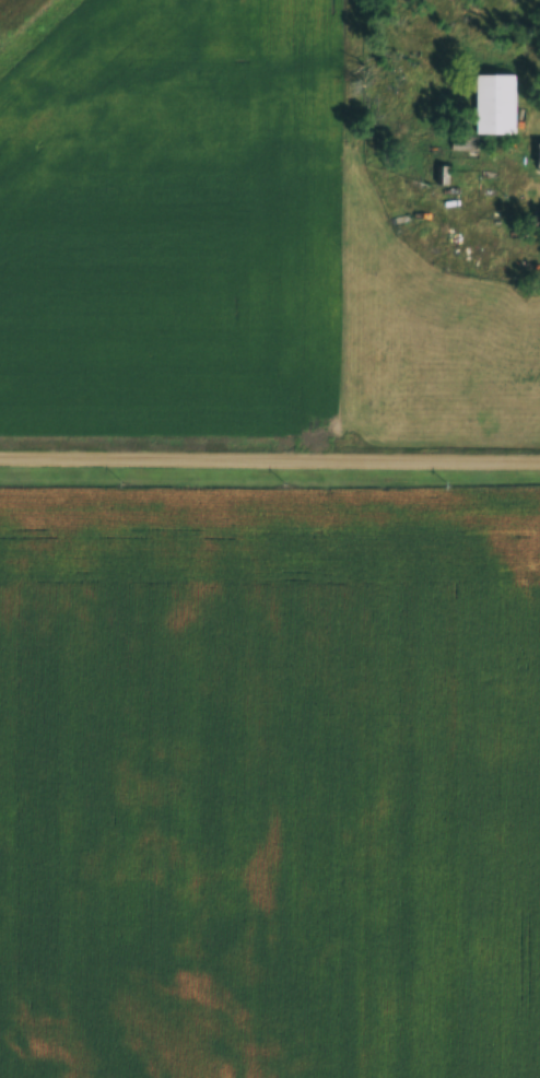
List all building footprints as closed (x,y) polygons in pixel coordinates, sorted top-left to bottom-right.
[(513,119),(474,119),(476,66),(514,67),(513,119)] [(479,138),(460,138),(460,147),(479,147),(479,138)]
